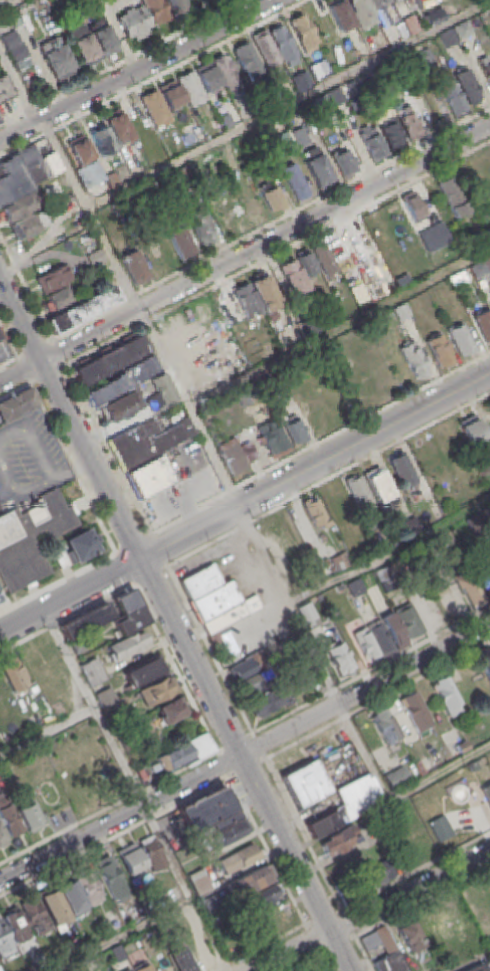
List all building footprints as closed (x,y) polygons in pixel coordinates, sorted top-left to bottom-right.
[(155,26),(142,0),(161,0),(170,18),(155,26)] [(173,17),(164,0),(184,0),(188,9),(173,17)] [(342,34),(328,7),(342,0),(356,26),(342,34)] [(361,31),(346,0),(366,0),(377,23),(361,31)] [(374,11),(368,0),(388,0),(390,3),(374,11)] [(128,39),(117,19),(141,6),(152,27),(128,39)] [(429,27),(424,17),(440,9),(445,19),(429,27)] [(304,52),(288,22),(303,15),(319,44),(304,52)] [(409,36),(402,21),(414,15),(421,30),(409,36)] [(104,58),(89,28),(104,20),(119,50),(104,58)] [(459,40),(453,28),(466,22),(472,34),(459,40)] [(84,67),(67,33),(83,25),(100,59),(84,67)] [(283,63),(267,33),(282,25),(298,55),(283,63)] [(445,48),(439,35),(451,30),(457,42),(445,48)] [(8,50),(1,38),(14,31),(21,44),(8,50)] [(374,55),(366,40),(381,33),(388,47),(374,55)] [(268,68),(254,40),(265,34),(280,62),(268,68)] [(15,64),(8,50),(21,44),(22,43),(29,57),(15,64)] [(249,80),(233,50),(248,43),(264,72),(249,80)] [(53,78),(42,55),(62,45),(73,68),(53,78)] [(423,71),(416,55),(427,49),(435,65),(423,71)] [(228,92),(213,62),(228,54),(243,84),(228,92)] [(316,79),(310,67),(325,60),(330,72),(316,79)] [(207,94),(195,71),(211,63),(223,85),(207,94)] [(482,69),(489,64),(489,84),(482,69)] [(470,107),(454,76),(467,70),(483,100),(470,107)] [(192,109),(177,79),(193,71),(208,101),(192,109)] [(305,89),(298,76),(307,71),(314,84),(305,89)] [(453,115),(435,81),(448,74),(466,109),(453,115)] [(15,95),(0,102),(0,79),(6,76),(15,95)] [(363,95),(357,83),(367,78),(373,90),(363,95)] [(170,112),(158,89),(174,81),(186,103),(170,112)] [(334,108),(327,93),(338,88),(345,102),(334,108)] [(155,128),(140,99),(156,90),(171,120),(155,128)] [(408,142),(394,114),(408,106),(422,134),(408,142)] [(117,144),(105,121),(122,112),(134,136),(117,144)] [(226,130),(220,118),(227,114),(233,126),(226,130)] [(391,152),(377,126),(391,119),(405,145),(391,152)] [(101,157),(89,134),(105,126),(117,149),(101,157)] [(296,150),(288,134),(302,127),(310,143),(296,150)] [(372,162),(358,134),(372,127),(386,155),(372,162)] [(197,141),(194,135),(199,132),(202,138),(197,141)] [(79,168),(67,146),(83,137),(95,159),(79,168)] [(33,189),(0,206),(0,162),(31,145),(39,161),(53,154),(62,170),(31,186),(33,189)] [(343,179),(331,155),(346,147),(358,171),(343,179)] [(318,190),(301,156),(316,148),(334,182),(318,190)] [(296,202),(281,172),(295,165),(310,194),(296,202)] [(173,173),(179,185),(191,179),(185,167),(173,173)] [(112,190),(106,178),(114,173),(120,185),(112,190)] [(454,218),(436,184),(453,175),(471,209),(454,218)] [(270,213),(258,189),(272,181),(285,206),(270,213)] [(411,222),(399,198),(413,191),(425,214),(411,222)] [(8,223),(1,208),(34,192),(42,207),(8,223)] [(113,221),(108,212),(117,207),(122,217),(113,221)] [(21,239),(13,224),(43,209),(50,225),(21,239)] [(202,247),(187,218),(201,211),(216,240),(202,247)] [(428,253),(418,234),(440,224),(449,242),(428,253)] [(179,259),(166,234),(181,226),(194,252),(179,259)] [(326,277),(312,250),(325,244),(339,270),(326,277)] [(92,269),(86,257),(99,250),(106,263),(92,269)] [(136,287),(121,258),(136,250),(151,279),(136,287)] [(305,276),(296,259),(309,252),(318,269),(305,276)] [(294,297),(278,268),(292,261),(308,290),(294,297)] [(475,279),(470,267),(483,261),(489,272),(475,279)] [(43,295),(35,279),(64,265),(72,281),(43,295)] [(454,288),(449,279),(462,272),(467,281),(454,288)] [(264,312),(249,283),(265,274),(281,304),(264,312)] [(52,311),(45,298),(67,286),(74,300),(52,311)] [(245,320),(232,293),(247,286),(260,312),(245,320)] [(54,335),(46,321),(112,287),(120,301),(54,335)] [(399,321),(393,310),(404,304),(410,316),(399,321)] [(488,311),(489,315),(489,344),(486,346),(472,318),(488,311)] [(460,359),(446,331),(462,323),(476,351),(460,359)] [(439,369),(425,341),(440,333),(455,361),(439,369)] [(72,371),(81,387),(146,353),(137,336),(72,371)] [(414,381),(398,350),(414,342),(430,372),(414,381)] [(93,408),(86,393),(154,358),(161,373),(93,408)] [(163,405),(150,382),(165,374),(181,403),(155,417),(152,411),(163,405)] [(1,424),(0,422),(0,402),(29,387),(38,405),(1,424)] [(110,424),(101,408),(133,391),(141,408),(110,424)] [(293,443),(282,423),(296,415),(307,436),(293,443)] [(470,449),(459,427),(476,418),(487,440),(470,449)] [(124,470),(110,443),(154,421),(160,433),(186,420),(193,434),(124,470)] [(272,457),(260,436),(277,426),(289,448),(272,457)] [(232,477),(220,453),(236,445),(248,469),(232,477)] [(402,489),(387,459),(402,451),(416,482),(402,489)] [(138,500),(125,474),(162,455),(175,482),(138,500)] [(378,504),(363,476),(378,469),(392,497),(378,504)] [(360,511),(345,483),(359,477),(373,504),(360,511)] [(9,592),(0,575),(0,513),(15,505),(18,512),(39,501),(38,498),(55,489),(65,507),(68,505),(78,524),(37,545),(50,571),(9,592)] [(313,527),(303,507),(317,500),(327,521),(313,527)] [(368,530),(361,516),(371,511),(378,525),(368,530)] [(407,534),(401,522),(413,516),(419,528),(407,534)] [(60,567),(53,554),(63,549),(64,551),(68,549),(63,539),(90,526),(101,546),(60,567)] [(336,570),(329,557),(344,550),(350,562),(336,570)] [(485,560),(489,570),(489,595),(488,596),(472,567),(485,560)] [(179,579),(200,621),(240,600),(229,579),(221,583),(210,563),(179,579)] [(471,605),(456,576),(468,569),(484,598),(471,605)] [(351,597),(344,584),(356,577),(363,590),(351,597)] [(121,634),(114,621),(122,617),(112,597),(131,588),(147,621),(121,634)] [(200,621),(207,633),(260,606),(253,594),(240,600),(200,621)] [(306,623),(297,607),(308,601),(317,617),(306,623)] [(65,638),(58,624),(104,602),(111,616),(65,638)] [(408,637),(395,612),(410,604),(423,629),(408,637)] [(393,645),(380,618),(392,612),(405,639),(393,645)] [(380,652),(367,625),(379,619),(392,646),(380,652)] [(365,660),(352,633),(364,627),(377,654),(365,660)] [(113,660),(106,646),(141,628),(148,642),(113,660)] [(74,653),(68,642),(82,635),(88,646),(74,653)] [(338,674),(325,649),(341,640),(354,665),(338,674)] [(477,657),(489,650),(489,684),(477,657)] [(131,687),(123,671),(157,653),(165,668),(131,687)] [(14,691),(0,663),(0,660),(13,654),(27,684),(14,691)] [(235,682),(228,669),(252,657),(258,669),(235,682)] [(89,685),(78,665),(93,658),(103,678),(89,685)] [(243,699),(235,685),(260,672),(267,686),(243,699)] [(145,706),(137,689),(169,673),(177,689),(145,706)] [(444,710),(430,682),(445,674),(459,702),(444,710)] [(108,686),(115,699),(101,707),(94,693),(108,686)] [(257,718),(248,702),(277,687),(286,703),(257,718)] [(417,731),(399,698),(414,690),(432,723),(417,731)] [(164,724),(156,707),(180,695),(188,712),(164,724)] [(386,741),(371,713),(384,706),(399,734),(386,741)] [(164,773),(155,756),(201,733),(210,750),(164,773)] [(456,753),(452,745),(465,738),(469,746),(456,753)] [(425,771),(422,764),(435,758),(439,765),(425,771)] [(297,806),(281,776),(314,759),(329,790),(297,806)] [(473,771),(469,763),(476,759),(480,767),(473,771)] [(391,788),(384,775),(402,765),(409,778),(391,788)] [(312,837),(305,823),(342,804),(335,789),(367,772),(382,801),(312,837)] [(489,807),(489,782),(480,787),(489,807)] [(189,831),(176,807),(220,784),(236,816),(211,829),(207,822),(189,831)] [(9,835),(0,819),(0,798),(3,796),(21,828),(9,835)] [(28,831),(17,809),(32,802),(43,823),(28,831)] [(428,822),(443,815),(453,834),(438,842),(428,822)] [(222,844),(215,832),(244,818),(250,830),(222,844)] [(327,856),(319,841),(352,824),(360,839),(327,856)] [(150,869),(139,846),(153,839),(165,862),(150,869)] [(260,857),(252,842),(218,860),(225,874),(260,857)] [(128,873),(116,852),(133,843),(144,865),(128,873)] [(111,897),(94,861),(108,854),(126,890),(111,897)] [(370,889),(361,872),(387,859),(396,876),(370,889)] [(228,881),(236,897),(273,879),(265,863),(228,881)] [(88,905),(74,877),(89,869),(103,897),(88,905)] [(70,914),(57,886),(72,878),(86,906),(70,914)] [(253,910),(246,895),(272,883),(279,897),(253,910)] [(53,923),(39,896),(54,888),(68,915),(53,923)] [(206,912),(198,897),(211,890),(219,905),(206,912)] [(32,933),(19,906),(35,898),(48,925),(32,933)] [(14,943),(1,916),(17,908),(30,935),(14,943)] [(411,953),(395,922),(411,914),(427,945),(411,953)] [(13,945),(0,951),(0,919),(13,945)] [(382,925),(407,970),(377,970),(372,961),(387,953),(374,929),(382,925)] [(182,943),(196,970),(177,970),(167,951),(182,943)] [(116,961),(109,948),(118,944),(125,956),(116,961)] [(163,950),(149,957),(155,970),(173,970),(163,950)] [(463,970),(489,957),(489,970),(463,970)] [(147,961),(152,970),(134,970),(133,969),(147,961)]
